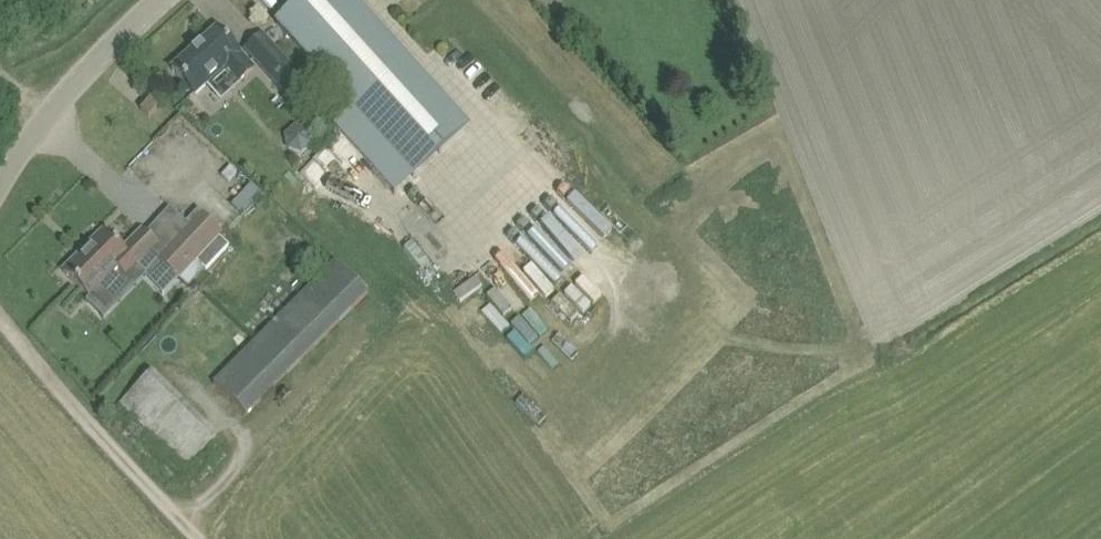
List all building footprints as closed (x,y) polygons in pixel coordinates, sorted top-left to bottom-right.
[(468,129),(352,0),(302,0),(276,23),(349,103),(329,121),(395,195),(468,129)] [(239,83),(254,70),(217,30),(200,45),(199,44),(192,51),(193,52),(173,70),(195,95),(226,68),(239,83)] [(278,84),(294,71),(263,36),(247,50),(278,84)] [(161,106),(152,98),(141,110),(150,118),(161,106)] [(318,140),(303,120),(285,134),(300,153),(318,140)] [(200,211),(157,258),(180,279),(223,233),(200,211)] [(104,231),(64,272),(91,299),(120,271),(127,279),(159,247),(143,231),(124,251),(104,231)] [(524,313),(543,297),(508,255),(488,272),(500,287),(480,304),(483,308),(462,325),(480,346),(523,311),(524,313)] [(337,262),(214,384),(247,416),(369,294),(337,262)] [(453,275),(464,300),(487,290),(476,265),(453,275)] [(533,278),(547,293),(554,287),(541,271),(533,278)] [(155,369),(122,403),(189,470),(222,436),(155,369)]
